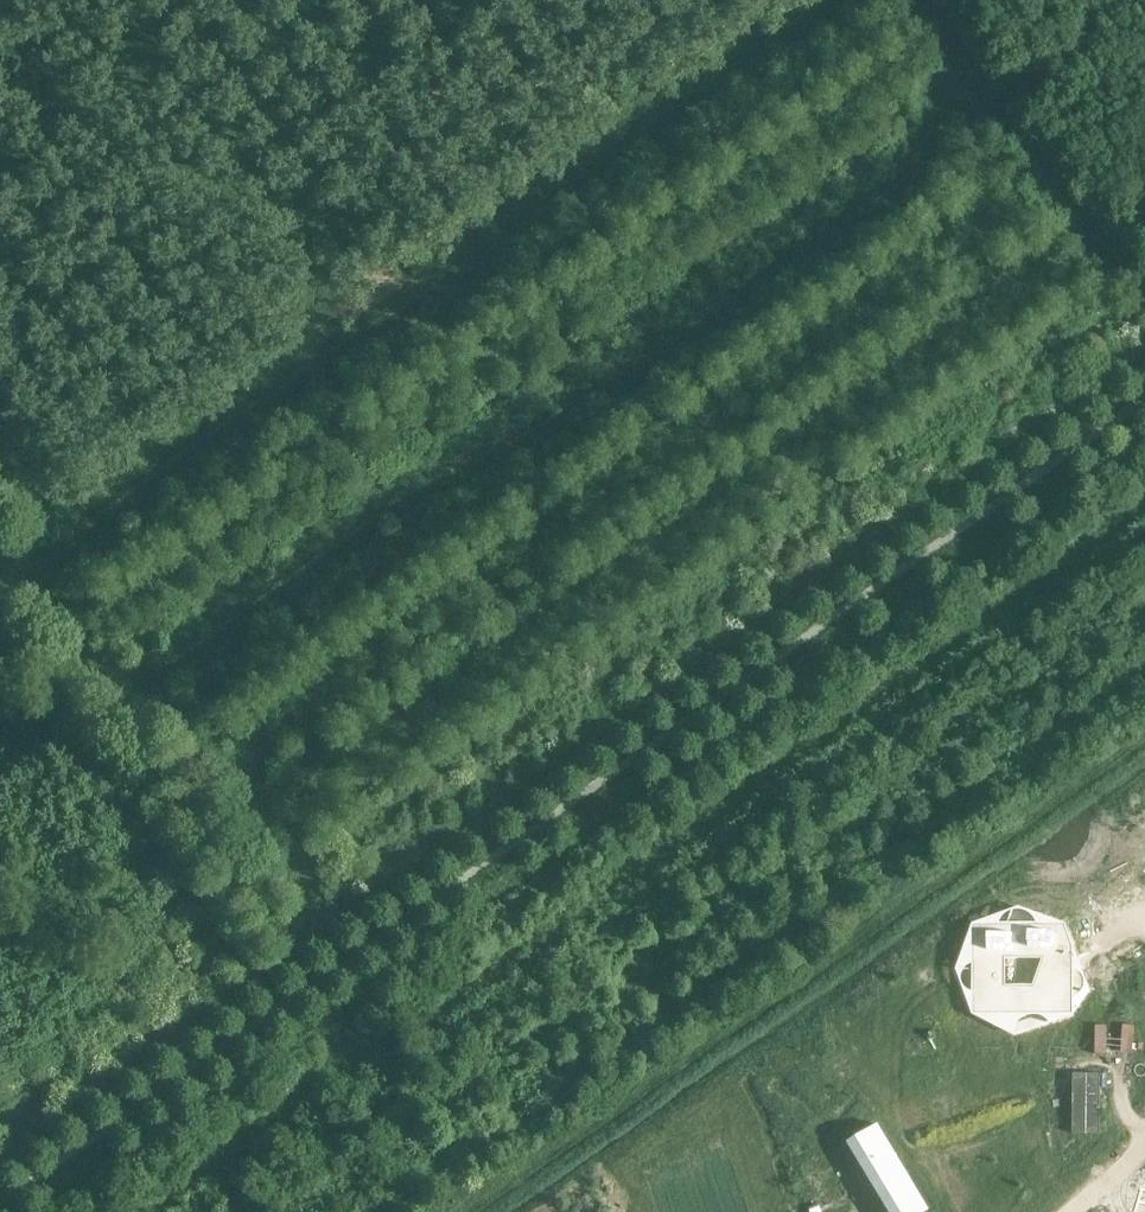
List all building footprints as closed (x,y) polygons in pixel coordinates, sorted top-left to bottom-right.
[(1064,924),(973,924),(973,1013),(1073,1013),(1073,946),(1064,924)] [(1088,1089),(1112,1115),(1144,1083),(1144,1080),(1122,1056),(1088,1089)] [(1052,1122),(1018,1155),(1043,1181),(1077,1148),(1052,1122)] [(850,1140),(893,1211),(922,1211),(927,1209),(928,1210),(877,1124),(876,1125),(877,1125),(851,1141),(850,1140)] [(1139,1188),(1138,1189),(1139,1189),(1133,1211),(1144,1211),(1144,1189),(1139,1188)]
